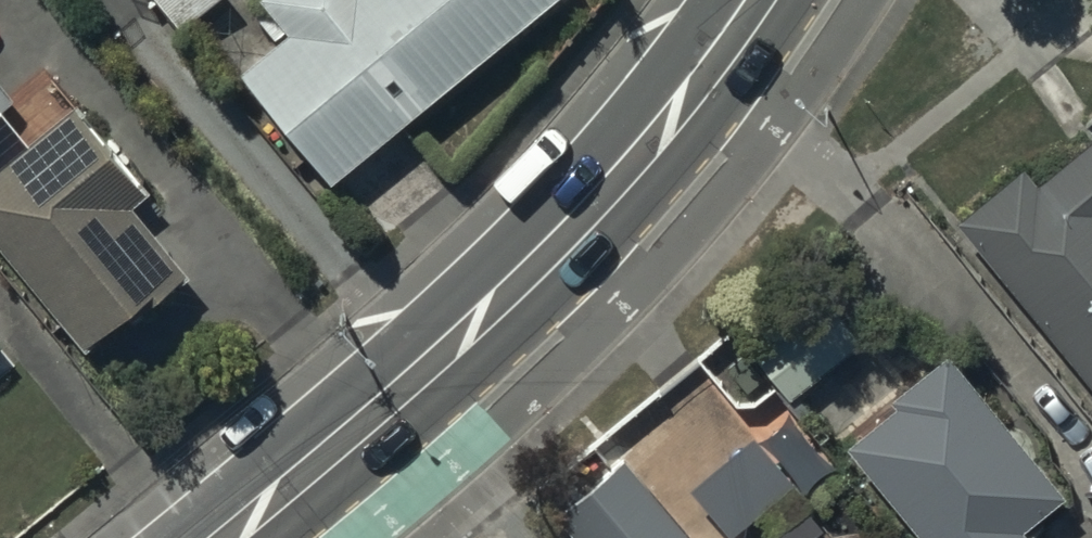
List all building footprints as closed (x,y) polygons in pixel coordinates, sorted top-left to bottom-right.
[(181,29),(216,0),(158,0),(181,29)] [(331,181),(554,0),(262,0),(287,31),(239,70),(331,181)] [(0,81),(0,110),(15,98),(0,81)] [(130,204),(147,190),(76,102),(0,163),(0,250),(85,354),(186,272),(130,204)] [(959,219),(1091,386),(1091,130),(1031,182),(1018,166),(959,219)] [(771,371),(789,397),(861,342),(817,285),(746,340),(752,348),(726,368),(744,392),(771,371)] [(849,446),(924,537),(1037,537),(1025,523),(1064,492),(1035,457),(1039,454),(950,351),(894,399),(898,406),(849,446)] [(553,510),(578,537),(679,537),(689,529),(619,451),(553,510)]
